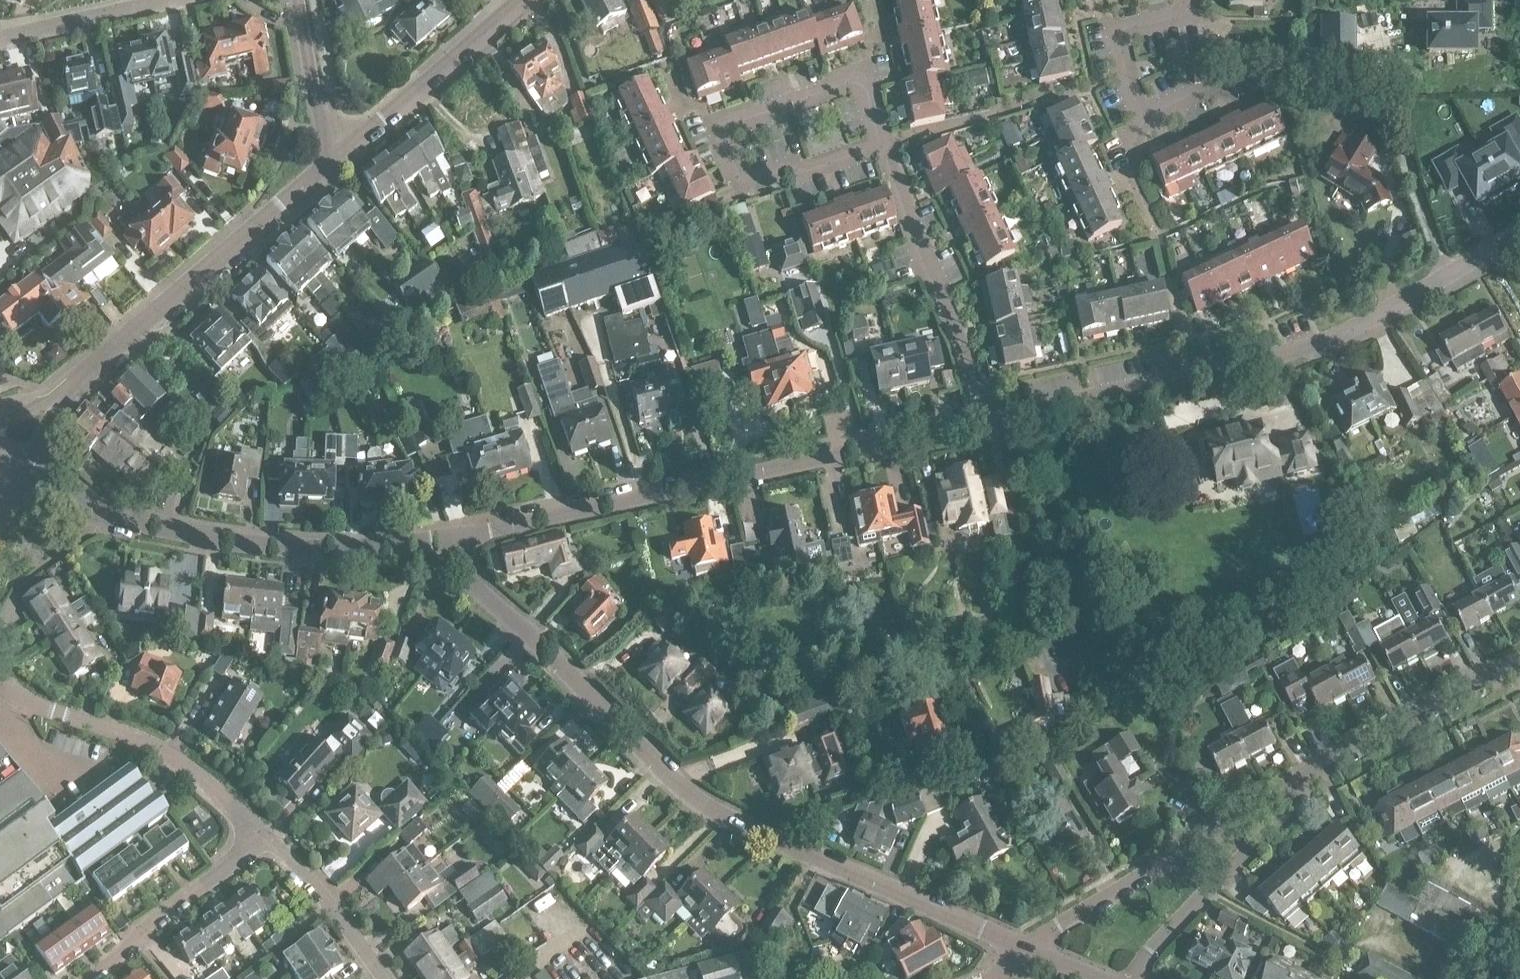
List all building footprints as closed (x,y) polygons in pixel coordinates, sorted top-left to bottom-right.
[(376,6),(389,0),(349,0),(336,6),(343,22),(376,6)] [(376,6),(343,22),(350,37),(381,22),(378,15),(387,11),(390,19),(399,6),(402,0),(389,0),(376,6)] [(399,6),(390,19),(384,28),(391,32),(400,42),(406,36),(416,48),(436,31),(441,31),(453,21),(453,18),(437,0),(428,0),(408,17),(399,6)] [(584,5),(602,38),(633,20),(628,11),(626,13),(619,0),(577,0),(581,7),(584,5)] [(648,0),(627,0),(639,31),(657,25),(648,0)] [(666,0),(648,0),(660,23),(675,16),(666,0)] [(717,2),(716,0),(699,0),(703,8),(717,2)] [(899,40),(938,31),(932,0),(895,0),(902,30),(897,31),(899,40)] [(1014,22),(1060,12),(1057,0),(1020,0),(1023,11),(1012,13),(1014,22)] [(1229,9),(1262,9),(1262,0),(1229,0),(1229,9)] [(1458,16),(1429,15),(1429,53),(1473,53),(1473,29),(1489,29),(1489,2),(1458,2),(1458,16)] [(836,4),(827,7),(842,50),(863,42),(852,10),(839,14),(836,4)] [(823,57),(842,50),(827,7),(818,10),(822,20),(811,24),(823,57)] [(792,9),(783,12),(798,55),(818,48),(821,57),(823,57),(811,24),(807,14),(795,19),(792,9)] [(777,25),(765,29),(777,63),(798,55),(783,12),(774,15),(777,25)] [(1026,30),(1029,41),(1065,33),(1060,12),(1014,22),(1017,32),(1026,30)] [(1355,71),(1355,19),(1321,19),(1321,71),(1355,71)] [(239,61),(252,58),(256,76),(268,73),(261,42),(265,41),(261,23),(232,29),(239,61)] [(750,24),(742,27),(757,70),(777,63),(765,29),(753,33),(750,24)] [(738,76),(757,70),(742,27),(734,30),(737,39),(726,43),(738,76)] [(236,62),(239,61),(232,29),(203,36),(209,62),(198,65),(202,82),(226,77),(224,69),(237,66),(236,62)] [(938,31),(899,40),(902,51),(906,50),(912,80),(934,75),(934,77),(948,74),(938,31)] [(1069,55),(1065,33),(1029,41),(1032,54),(1022,56),(1024,65),(1069,55)] [(156,42),(145,44),(154,84),(175,79),(174,75),(179,74),(171,38),(168,39),(165,36),(157,37),(156,42)] [(713,47),(708,49),(723,92),(742,85),(738,76),(726,43),(723,44),(726,53),(717,57),(713,47)] [(130,105),(130,107),(136,106),(131,85),(133,85),(133,89),(154,84),(145,44),(119,50),(125,76),(111,79),(117,107),(130,105)] [(525,55),(562,110),(568,105),(566,93),(562,89),(554,76),(561,71),(542,44),(525,55)] [(699,101),(705,98),(723,92),(708,49),(696,54),(699,63),(687,68),(699,101)] [(547,119),(562,110),(525,55),(508,66),(527,94),(529,93),(547,119)] [(1074,77),(1069,55),(1024,65),(1026,74),(1036,72),(1039,85),(1074,77)] [(1389,66),(1394,67),(1394,63),(1414,67),(1415,59),(1390,55),(1389,66)] [(69,101),(85,97),(86,102),(85,103),(89,120),(64,125),(70,139),(74,147),(83,145),(80,131),(87,129),(89,141),(96,140),(96,139),(113,135),(114,136),(122,134),(123,134),(122,129),(117,107),(108,109),(105,99),(99,101),(97,93),(96,93),(92,74),(95,73),(92,60),(89,61),(88,58),(60,64),(69,101)] [(3,75),(13,119),(38,113),(29,74),(23,76),(21,71),(3,75)] [(985,71),(958,77),(962,92),(989,86),(985,71)] [(13,119),(3,75),(0,76),(0,138),(9,132),(1,122),(13,119)] [(899,83),(904,106),(947,96),(945,87),(937,89),(934,75),(912,80),(899,83)] [(273,82),(274,95),(290,93),(289,80),(273,82)] [(647,81),(614,97),(633,137),(670,120),(666,111),(661,112),(647,81)] [(224,110),(223,94),(201,94),(201,110),(224,110)] [(599,95),(587,100),(593,112),(604,107),(599,95)] [(593,120),(584,96),(571,101),(575,113),(571,114),(576,126),(593,120)] [(904,106),(909,128),(944,120),(941,106),(949,105),(947,96),(904,106)] [(1409,110),(1410,100),(1393,98),(1392,108),(1409,110)] [(1045,117),(1050,128),(1042,133),(1043,136),(1086,116),(1079,102),(1045,117)] [(1348,114),(1366,121),(1370,109),(1352,103),(1348,114)] [(130,105),(117,107),(122,129),(135,126),(130,107),(130,105)] [(1270,106),(1254,114),(1270,147),(1285,139),(1270,106)] [(1255,154),(1270,147),(1254,114),(1240,120),(1240,121),(1255,154)] [(215,138),(216,138),(249,151),(257,154),(267,128),(233,115),(229,124),(222,121),(215,138)] [(59,116),(41,125),(52,147),(70,139),(64,125),(59,116)] [(1093,131),(1086,116),(1043,136),(1050,151),(1059,147),(1093,131)] [(1220,130),(1225,128),(1241,161),(1255,154),(1240,121),(1240,120),(1238,116),(1218,125),(1220,130)] [(1481,151),(1504,192),(1518,185),(1516,182),(1519,180),(1519,163),(1515,155),(1519,152),(1519,122),(1516,116),(1493,129),(1499,141),(1481,151)] [(652,177),(664,171),(684,162),(670,131),(674,129),(670,120),(633,137),(652,177)] [(1010,122),(999,127),(1009,149),(1020,144),(1010,122)] [(461,195),(467,211),(473,229),(485,262),(497,258),(483,219),(496,214),(532,201),(531,199),(543,195),(540,186),(526,142),(519,123),(498,131),(508,158),(492,164),(500,184),(486,189),(489,195),(480,199),(477,190),(461,195)] [(9,132),(0,138),(0,150),(3,154),(0,156),(0,226),(15,246),(90,192),(91,180),(87,171),(86,171),(74,147),(70,139),(52,147),(51,148),(35,127),(10,131),(9,132)] [(424,127),(409,140),(440,192),(442,195),(451,191),(436,163),(442,158),(424,127)] [(1210,135),(1226,168),(1241,161),(1225,128),(1220,130),(1210,135)] [(1050,162),(1053,168),(1087,152),(1085,148),(1098,142),(1093,131),(1059,147),(1063,156),(1050,162)] [(1210,135),(1195,142),(1211,175),(1226,168),(1210,135)] [(1339,148),(1320,179),(1360,203),(1365,215),(1391,204),(1383,183),(1379,181),(1382,176),(1368,167),(1378,151),(1352,135),(1342,150),(1339,148)] [(159,136),(153,138),(150,143),(151,149),(156,152),(162,151),(165,146),(164,140),(159,136)] [(540,186),(553,181),(537,137),(526,142),(540,186)] [(249,151),(223,141),(216,138),(212,148),(208,147),(204,159),(208,161),(204,171),(219,177),(222,169),(240,175),(249,151)] [(1194,176),(1203,172),(1205,177),(1211,175),(1195,142),(1191,144),(1188,138),(1178,143),(1194,176)] [(409,140),(392,153),(409,184),(418,177),(423,186),(431,198),(440,192),(409,140)] [(951,141),(917,156),(927,177),(969,157),(965,148),(957,152),(951,141)] [(1163,150),(1179,184),(1175,185),(1180,194),(1198,186),(1194,177),(1194,176),(1178,143),(1163,150)] [(164,157),(179,175),(191,165),(180,151),(176,147),(164,157)] [(1457,149),(1434,162),(1450,192),(1467,182),(1479,203),(1489,197),(1491,200),(1504,192),(1481,151),(1464,161),(1457,149)] [(1163,150),(1148,157),(1164,191),(1175,185),(1179,184),(1163,150)] [(472,166),(468,152),(450,159),(460,187),(473,182),(468,167),(472,166)] [(1087,152),(1053,168),(1060,183),(1094,167),(1087,152)] [(392,153),(378,164),(407,213),(417,206),(410,198),(405,188),(409,184),(392,153)] [(660,185),(664,194),(706,174),(696,153),(683,159),(684,162),(664,171),(668,181),(660,185)] [(936,197),(950,191),(970,182),(969,180),(965,170),(974,166),(969,157),(927,177),(936,197)] [(1023,159),(1015,162),(1022,176),(1030,172),(1023,159)] [(396,219),(407,213),(378,164),(364,175),(381,206),(386,202),(396,219)] [(106,167),(91,170),(94,182),(109,179),(106,167)] [(1098,177),(1094,167),(1060,183),(1067,198),(1106,180),(1103,175),(1098,177)] [(963,220),(958,222),(963,232),(1001,214),(982,173),(969,180),(970,182),(950,191),(963,220)] [(715,193),(706,174),(664,194),(668,202),(677,198),(682,209),(715,193)] [(149,217),(172,245),(190,231),(187,227),(193,222),(176,202),(185,194),(170,176),(158,186),(169,200),(149,217)] [(1106,180),(1067,198),(1074,213),(1108,197),(1107,196),(1112,194),(1106,180)] [(1303,180),(1288,184),(1292,197),(1306,193),(1303,180)] [(1216,196),(1220,207),(1221,207),(1237,200),(1237,199),(1232,189),(1216,196)] [(853,204),(852,200),(842,203),(855,241),(897,226),(885,193),(853,204)] [(376,211),(363,221),(341,195),(324,209),(355,244),(370,231),(386,250),(399,239),(376,211)] [(703,200),(707,211),(718,207),(714,196),(703,200)] [(1115,212),(1108,197),(1074,213),(1081,228),(1115,212)] [(1055,209),(1053,202),(1043,206),(1046,213),(1055,209)] [(814,256),(855,241),(842,203),(833,206),(834,211),(803,222),(814,256)] [(338,259),(355,244),(324,209),(307,224),(338,259)] [(460,233),(473,229),(467,211),(453,216),(460,233)] [(1115,212),(1081,228),(1088,243),(1121,227),(1115,212)] [(114,232),(99,214),(87,223),(103,242),(114,232)] [(967,241),(972,239),(986,270),(1020,254),(1001,214),(963,232),(967,241)] [(733,221),(747,263),(766,257),(759,234),(756,235),(750,216),(748,217),(733,221)] [(155,260),(172,245),(149,217),(125,237),(135,250),(142,244),(155,260)] [(624,224),(624,225),(616,227),(622,245),(637,240),(631,221),(624,224)] [(1276,226),(1296,268),(1316,259),(1301,227),(1290,232),(1286,222),(1277,226),(1276,226)] [(438,225),(422,237),(435,254),(450,242),(438,225)] [(44,277),(53,289),(60,298),(72,289),(112,258),(88,226),(62,247),(69,257),(44,277)] [(1272,240),(1261,245),(1276,277),(1296,268),(1276,226),(1267,230),(1272,240)] [(602,249),(618,243),(613,229),(597,234),(602,249)] [(574,237),(575,239),(562,243),(569,263),(601,252),(593,230),(574,237)] [(298,231),(282,246),(331,298),(337,293),(320,274),(330,265),(298,231)] [(1043,236),(1048,246),(1054,244),(1048,233),(1043,236)] [(622,245),(601,252),(569,263),(555,267),(555,268),(530,278),(543,318),(614,294),(652,281),(637,240),(622,245)] [(781,274),(809,264),(801,240),(773,249),(781,274)] [(1237,244),(1256,287),(1276,277),(1261,245),(1251,250),(1246,240),(1237,244)] [(1062,259),(1077,255),(1074,242),(1059,246),(1062,259)] [(1058,249),(1055,243),(1054,244),(1048,246),(1045,248),(1048,254),(1058,249)] [(1233,258),(1222,264),(1237,296),(1256,287),(1237,244),(1229,248),(1233,258)] [(548,250),(555,267),(569,263),(563,245),(548,250)] [(306,287),(313,295),(312,295),(322,307),(321,308),(335,324),(345,314),(331,298),(282,246),(266,261),(298,295),(306,287)] [(1206,258),(1198,263),(1217,305),(1237,296),(1222,264),(1211,269),(1206,258)] [(392,285),(407,305),(441,281),(427,261),(392,285)] [(892,271),(889,262),(878,266),(881,274),(892,271)] [(1194,276),(1182,282),(1197,314),(1217,305),(1198,263),(1189,267),(1194,276)] [(897,286),(893,272),(865,280),(869,293),(897,286)] [(248,334),(250,336),(263,350),(270,343),(276,337),(270,331),(278,324),(273,318),(287,304),(257,273),(233,299),(249,316),(240,324),(248,333),(248,334)] [(1016,277),(981,284),(986,307),(1030,297),(1027,287),(1019,289),(1016,277)] [(1149,289),(1147,279),(1138,281),(1148,326),(1169,321),(1161,286),(1149,289)] [(38,318),(39,317),(27,303),(42,292),(33,281),(0,306),(0,346),(11,337),(11,338),(38,318)] [(652,281),(614,294),(619,311),(622,317),(660,304),(652,281)] [(1127,331),(1148,326),(1138,281),(1128,283),(1131,293),(1119,296),(1127,331)] [(821,294),(818,284),(797,290),(797,291),(788,294),(797,322),(800,321),(804,333),(827,326),(817,295),(821,294)] [(500,303),(514,299),(510,286),(496,290),(500,303)] [(38,318),(48,331),(84,304),(72,289),(60,298),(53,289),(45,296),(42,292),(27,303),(39,317),(38,318)] [(1105,289),(1096,291),(1106,335),(1127,331),(1119,296),(1107,298),(1105,289)] [(107,303),(97,290),(90,296),(100,309),(107,303)] [(896,307),(892,291),(883,293),(887,309),(896,307)] [(1086,293),(1088,303),(1075,306),(1083,340),(1106,335),(1096,291),(1086,293)] [(456,309),(463,326),(492,315),(495,323),(505,319),(496,294),(456,309)] [(1032,306),(1030,297),(986,307),(990,328),(1025,320),(1023,308),(1032,306)] [(112,303),(104,309),(110,317),(118,310),(112,303)] [(1495,310),(1469,325),(1481,347),(1494,340),(1498,347),(1511,340),(1507,333),(1508,333),(1495,310)] [(604,324),(615,365),(651,356),(642,322),(624,326),(622,317),(619,311),(600,313),(603,325),(604,324)] [(212,322),(191,341),(221,373),(251,346),(254,349),(258,354),(261,361),(264,366),(268,371),(268,372),(283,389),(302,377),(283,358),(270,343),(263,350),(250,336),(246,339),(221,313),(218,316),(215,315),(211,318),(212,322)] [(764,317),(769,333),(770,332),(791,402),(814,395),(814,394),(824,391),(819,373),(809,376),(804,357),(800,358),(797,347),(793,345),(791,346),(789,335),(785,336),(781,326),(777,313),(764,317)] [(401,314),(391,323),(398,331),(408,323),(401,314)] [(855,342),(869,339),(864,316),(850,319),(855,342)] [(990,328),(995,348),(1039,339),(1037,329),(1028,331),(1025,320),(990,328)] [(1451,375),(1485,355),(1468,325),(1440,340),(1447,351),(1438,356),(1451,375)] [(382,337),(388,344),(388,345),(400,336),(394,328),(382,337)] [(318,373),(331,389),(372,357),(352,332),(342,339),(339,335),(336,338),(329,330),(319,338),(326,346),(325,346),(331,355),(335,359),(318,373)] [(894,343),(895,352),(903,389),(927,384),(919,347),(914,348),(912,339),(894,343)] [(1000,371),(1035,363),(1032,350),(1041,348),(1039,339),(995,348),(1000,371)] [(46,355),(55,365),(66,356),(58,345),(46,355)] [(764,408),(789,401),(771,345),(745,353),(749,370),(746,371),(752,392),(760,391),(764,408)] [(878,394),(903,389),(895,352),(870,357),(878,394)] [(1503,355),(1493,361),(1497,369),(1500,375),(1510,369),(1503,355)] [(638,427),(667,419),(662,402),(657,403),(648,367),(658,364),(656,357),(635,363),(639,378),(645,377),(648,386),(642,388),(641,384),(622,389),(630,422),(636,420),(638,427)] [(554,420),(558,419),(571,455),(591,448),(576,407),(575,407),(559,361),(537,369),(554,420)] [(603,388),(593,361),(579,365),(589,393),(603,388)] [(1480,368),(1485,376),(1497,369),(1493,361),(1480,368)] [(691,369),(698,393),(724,385),(717,362),(691,369)] [(660,369),(659,365),(649,368),(658,402),(663,401),(668,423),(686,419),(675,381),(669,382),(666,367),(660,369)] [(1485,376),(1488,382),(1500,375),(1497,369),(1485,376)] [(137,370),(120,387),(134,402),(147,415),(165,399),(137,370)] [(221,373),(213,381),(226,394),(233,386),(221,373)] [(1438,374),(1427,381),(1443,407),(1454,400),(1438,374)] [(1502,390),(1516,417),(1519,414),(1519,379),(1506,387),(1500,375),(1488,382),(1495,393),(1502,390)] [(209,378),(192,395),(200,404),(207,413),(226,394),(213,381),(209,378)] [(1354,391),(1355,392),(1371,424),(1400,409),(1409,427),(1422,421),(1427,432),(1431,439),(1441,433),(1446,440),(1458,433),(1442,408),(1443,407),(1427,381),(1408,392),(1391,400),(1380,378),(1354,391)] [(104,402),(120,388),(114,381),(98,396),(104,402)] [(530,386),(517,391),(528,419),(541,415),(530,386)] [(190,414),(195,409),(200,404),(192,395),(184,388),(173,398),(172,397),(152,418),(168,434),(188,412),(190,414)] [(120,391),(111,399),(117,405),(124,412),(132,404),(120,391)] [(1371,424),(1355,392),(1332,403),(1348,435),(1371,424)] [(396,399),(420,455),(443,444),(434,425),(423,430),(407,394),(396,399)] [(576,407),(591,448),(611,441),(596,400),(576,407)] [(119,473),(120,472),(152,438),(147,433),(138,426),(147,415),(134,402),(125,412),(92,449),(108,463),(106,465),(113,472),(115,470),(119,473)] [(226,403),(211,418),(222,428),(236,412),(226,403)] [(88,453),(92,449),(109,429),(102,423),(86,408),(65,432),(78,444),(77,449),(83,455),(88,453)] [(519,427),(516,416),(500,420),(503,432),(505,431),(518,428),(519,427)] [(453,458),(466,454),(475,485),(503,477),(492,442),(494,442),(486,418),(456,427),(457,431),(446,435),(453,458)] [(1282,468),(1279,456),(1273,458),(1265,453),(1259,427),(1222,436),(1218,434),(1213,435),(1211,439),(1207,440),(1197,443),(1202,464),(1212,462),(1217,484),(1234,480),(1237,490),(1239,490),(1241,491),(1249,489),(1250,487),(1253,487),(1252,484),(1276,478),(1274,470),(1282,468)] [(518,428),(505,431),(506,435),(505,435),(506,438),(494,442),(492,442),(503,477),(530,469),(519,431),(518,428)] [(407,460),(418,454),(408,434),(397,439),(407,460)] [(1279,456),(1282,468),(1284,476),(1312,470),(1304,436),(1276,443),(1279,456)] [(1354,460),(1348,448),(1347,448),(1341,436),(1333,441),(1338,452),(1337,453),(1344,465),(1354,460)] [(305,500),(331,501),(333,467),(345,468),(345,461),(344,460),(344,438),(326,437),(325,465),(307,465),(305,500)] [(173,457),(152,438),(120,472),(142,492),(173,457)] [(344,460),(345,461),(357,461),(358,438),(344,438),(344,460)] [(267,482),(278,482),(278,484),(280,484),(279,506),(297,507),(297,499),(305,500),(307,465),(308,453),(308,441),(296,440),(296,453),(293,453),(293,464),(279,463),(279,466),(267,466),(267,482)] [(1466,445),(1469,450),(1477,445),(1474,440),(1466,445)] [(215,499),(242,504),(246,479),(259,481),(264,454),(264,442),(260,441),(258,453),(242,450),(240,460),(222,457),(215,499)] [(376,501),(389,499),(384,464),(383,464),(380,449),(372,451),(370,452),(368,455),(367,456),(367,458),(367,461),(368,466),(356,468),(361,503),(362,506),(363,507),(366,509),(368,509),(371,508),(373,507),(375,505),(376,501)] [(1501,471),(1492,457),(1478,466),(1487,479),(1501,471)] [(1497,475),(1486,482),(1493,493),(1504,486),(1500,479),(1519,468),(1519,461),(1497,475)] [(393,463),(384,464),(389,499),(403,497),(404,505),(423,503),(419,476),(413,477),(411,467),(394,470),(393,463)] [(991,522),(995,541),(1008,539),(996,481),(984,484),(984,485),(977,487),(974,470),(947,476),(934,478),(937,491),(944,527),(957,525),(959,532),(986,526),(985,524),(991,522)] [(892,493),(870,498),(878,535),(880,535),(880,537),(907,532),(910,546),(926,543),(920,512),(905,515),(905,516),(897,518),(892,493)] [(1445,497),(1391,524),(1398,538),(1399,537),(1400,542),(1418,533),(1415,526),(1450,509),(1445,497)] [(878,535),(870,498),(849,502),(859,549),(881,544),(880,535),(878,535)] [(768,532),(771,549),(776,548),(782,575),(827,565),(823,544),(804,548),(797,513),(770,519),(772,531),(768,532)] [(720,573),(718,566),(728,564),(722,535),(714,537),(711,522),(683,528),(685,541),(669,544),(672,562),(689,558),(692,570),(695,570),(696,577),(720,573)] [(1384,527),(1393,547),(1402,545),(1400,542),(1399,537),(1398,538),(1391,524),(1384,527)] [(926,527),(929,538),(938,536),(936,525),(926,527)] [(508,575),(549,564),(553,580),(580,572),(574,550),(565,552),(561,536),(502,551),(508,575)] [(848,539),(831,543),(834,555),(851,552),(848,539)] [(1469,553),(1462,540),(1454,545),(1461,557),(1469,553)] [(761,579),(758,568),(748,570),(743,546),(730,549),(735,575),(741,574),(743,583),(761,579)] [(1508,553),(1510,558),(1499,565),(1506,579),(1480,594),(1494,619),(1519,604),(1519,600),(1514,590),(1519,587),(1519,547),(1508,553)] [(119,603),(117,615),(166,620),(171,578),(121,573),(120,585),(117,585),(114,593),(115,603),(119,603)] [(591,601),(570,622),(590,641),(615,615),(604,604),(609,598),(601,591),(607,585),(597,575),(581,592),(591,601)] [(25,601),(36,618),(38,622),(51,614),(52,608),(65,600),(53,582),(29,598),(25,601)] [(263,589),(254,588),(251,623),(250,630),(275,633),(273,653),(290,655),(295,612),(279,611),(281,591),(279,591),(280,586),(264,584),(263,589)] [(227,585),(223,620),(251,623),(254,588),(227,585)] [(1413,595),(1427,620),(1443,611),(1430,586),(1413,595)] [(1340,597),(1346,607),(1359,599),(1354,589),(1340,597)] [(1467,633),(1494,619),(1480,594),(1454,609),(1451,603),(1443,607),(1449,619),(1457,615),(1467,633)] [(1392,603),(1400,618),(1420,657),(1422,656),(1425,662),(1440,655),(1436,648),(1448,642),(1436,619),(1422,627),(1406,595),(1392,603)] [(321,631),(318,655),(320,655),(322,646),(347,649),(350,636),(348,636),(352,601),(325,597),(321,631)] [(51,614),(38,622),(40,625),(51,641),(94,613),(85,600),(71,609),(69,606),(65,600),(52,608),(51,614)] [(380,605),(352,601),(348,636),(350,636),(375,640),(380,605)] [(684,613),(672,602),(652,624),(664,635),(684,613)] [(171,609),(168,637),(181,638),(194,640),(197,640),(200,615),(200,614),(200,613),(171,609)] [(101,660),(83,633),(92,627),(94,631),(104,625),(95,612),(94,613),(51,641),(74,677),(101,660)] [(200,615),(197,640),(211,642),(214,615),(200,614),(200,615)] [(1369,621),(1357,627),(1368,650),(1380,644),(1383,648),(1380,650),(1392,672),(1420,657),(1400,618),(1375,632),(1369,621)] [(426,658),(423,662),(414,672),(423,679),(454,639),(434,622),(413,648),(426,658)] [(1357,656),(1368,650),(1357,627),(1347,633),(1355,648),(1352,649),(1357,656)] [(318,655),(319,645),(321,631),(300,629),(296,653),(308,654),(318,655)] [(400,639),(398,647),(393,660),(406,665),(413,644),(400,639)] [(432,686),(443,673),(453,681),(474,655),(454,639),(423,679),(432,686)] [(382,641),(373,665),(389,671),(393,660),(398,647),(382,641)] [(188,646),(176,642),(173,650),(173,652),(185,655),(188,646)] [(671,684),(683,695),(710,665),(705,661),(699,661),(688,672),(665,649),(664,650),(661,647),(656,647),(650,653),(650,657),(654,660),(641,673),(662,693),(671,684)] [(225,651),(212,673),(222,680),(236,657),(225,651)] [(294,674),(305,676),(307,661),(308,654),(296,653),(294,674)] [(1331,665),(1332,668),(1347,697),(1349,696),(1353,702),(1367,694),(1363,688),(1375,682),(1363,660),(1350,667),(1345,657),(1331,665)] [(148,664),(143,662),(136,682),(148,687),(144,698),(168,707),(179,676),(168,672),(170,666),(150,658),(148,664)] [(1252,663),(1257,673),(1268,667),(1263,658),(1252,663)] [(294,669),(295,661),(285,660),(284,668),(294,669)] [(1294,709),(1313,698),(1321,712),(1347,697),(1332,668),(1306,682),(1294,661),(1273,672),(1294,709)] [(1244,667),(1249,677),(1257,673),(1252,663),(1252,664),(1244,667)] [(716,672),(710,665),(683,695),(695,706),(686,716),(706,735),(729,711),(709,692),(700,701),(696,697),(705,688),(706,689),(717,678),(716,672)] [(1252,683),(1244,668),(1215,682),(1224,698),(1252,683)] [(487,695),(467,715),(487,736),(524,700),(507,683),(506,684),(499,676),(483,691),(487,695)] [(997,736),(989,720),(972,729),(987,758),(1021,741),(1022,743),(1057,725),(1049,680),(1031,683),(1036,707),(1039,713),(1021,722),(1021,724),(997,736)] [(234,683),(207,730),(234,746),(262,700),(234,683)] [(1221,708),(1236,737),(1249,760),(1251,759),(1256,762),(1265,757),(1265,751),(1276,745),(1263,723),(1253,728),(1238,699),(1236,701),(1233,694),(1218,702),(1221,708)] [(826,695),(817,698),(823,717),(832,713),(832,712),(826,695)] [(372,699),(368,703),(378,713),(382,708),(372,699)] [(541,718),(524,700),(487,736),(494,743),(500,737),(508,745),(513,745),(516,743),(523,750),(535,739),(527,731),(541,718)] [(935,706),(900,716),(907,741),(915,739),(920,756),(935,751),(942,775),(971,766),(964,742),(952,745),(946,726),(941,727),(935,706)] [(343,753),(352,761),(373,738),(348,716),(321,746),(309,735),(295,750),(299,753),(274,780),(299,803),(343,753)] [(413,735),(421,742),(438,724),(429,717),(413,735)] [(421,742),(423,744),(421,746),(430,755),(449,734),(438,724),(421,742)] [(764,761),(777,794),(822,778),(825,784),(854,774),(837,729),(809,739),(812,748),(802,752),(800,748),(764,761)] [(384,746),(393,744),(395,739),(393,734),(389,732),(381,734),(378,739),(379,744),(384,746)] [(1111,744),(1122,762),(1139,752),(1128,734),(1126,735),(1111,744)] [(1236,737),(1209,752),(1221,775),(1249,760),(1236,737)] [(1490,750),(1511,792),(1519,787),(1519,745),(1517,739),(1502,746),(1501,744),(1490,750)] [(554,789),(560,796),(567,789),(590,766),(584,760),(583,761),(582,761),(581,757),(577,753),(573,752),(572,750),(571,751),(563,743),(537,769),(545,778),(551,772),(561,782),(554,789)] [(1122,762),(1111,744),(1104,748),(1111,760),(1095,769),(1099,775),(1088,782),(1083,785),(1098,809),(1103,806),(1113,823),(1116,821),(1118,825),(1134,815),(1132,812),(1139,808),(1134,800),(1141,795),(1135,785),(1133,786),(1119,764),(1122,762)] [(6,920),(0,924),(10,936),(76,888),(63,870),(80,858),(55,823),(42,805),(38,805),(5,761),(6,757),(0,749),(0,907),(0,908),(0,913),(6,920)] [(1483,790),(1489,803),(1511,792),(1490,750),(1478,755),(1479,758),(1469,763),(1483,790)] [(1461,801),(1483,790),(1469,763),(1459,769),(1457,766),(1446,772),(1461,801)] [(597,773),(590,766),(567,789),(585,807),(606,786),(595,775),(597,773)] [(147,829),(164,816),(169,813),(157,797),(153,800),(130,768),(79,806),(83,810),(75,816),(71,812),(55,823),(80,858),(86,865),(88,872),(112,854),(126,844),(137,836),(147,829)] [(1425,785),(1443,820),(1451,817),(1453,820),(1467,812),(1461,801),(1446,772),(1434,778),(1435,780),(1425,785)] [(496,786),(487,776),(469,794),(478,804),(496,786)] [(863,791),(868,804),(904,788),(899,776),(863,791)] [(948,782),(923,792),(918,794),(926,816),(927,817),(947,809),(943,801),(954,797),(948,782)] [(328,816),(352,843),(384,814),(398,831),(427,805),(408,784),(396,795),(392,793),(388,793),(385,795),(382,798),(382,802),(384,806),(376,813),(354,787),(343,797),(345,800),(328,816)] [(1414,788),(1402,794),(1422,836),(1446,825),(1443,820),(1425,785),(1415,790),(1414,788)] [(522,812),(505,796),(496,786),(478,804),(503,829),(522,812)] [(901,800),(891,804),(898,827),(923,819),(923,817),(926,816),(918,794),(923,792),(922,787),(899,793),(901,800)] [(1406,845),(1422,836),(1402,794),(1389,801),(1391,803),(1376,811),(1391,838),(1400,833),(1406,845)] [(983,865),(1009,850),(982,800),(955,814),(965,833),(946,844),(957,865),(977,854),(983,865)] [(1063,801),(1041,813),(1065,853),(1086,840),(1063,801)] [(846,834),(855,838),(854,842),(879,853),(880,848),(890,853),(899,831),(877,822),(881,813),(884,804),(869,805),(869,806),(864,804),(858,806),(846,834)] [(1518,822),(1519,821),(1519,806),(1511,810),(1518,822)] [(462,824),(469,832),(480,821),(474,814),(462,824)] [(478,829),(503,857),(515,846),(489,818),(478,829)] [(634,818),(599,853),(616,870),(651,836),(634,818)] [(409,847),(428,831),(419,820),(400,836),(409,847)] [(137,836),(143,843),(152,856),(162,869),(189,849),(170,823),(152,836),(147,829),(137,836)] [(556,848),(538,865),(547,875),(550,872),(551,871),(575,848),(588,835),(578,824),(555,847),(556,848)] [(1339,867),(1343,872),(1351,866),(1356,871),(1368,861),(1359,851),(1359,850),(1338,826),(1337,828),(1333,825),(1324,833),(1325,838),(1318,843),(1339,867)] [(1490,838),(1484,825),(1475,829),(1481,842),(1490,838)] [(588,835),(575,848),(586,859),(606,840),(596,829),(589,836),(588,835)] [(1473,846),(1481,842),(1475,829),(1467,833),(1473,846)] [(654,834),(651,836),(616,870),(633,887),(670,850),(654,834)] [(126,844),(112,854),(137,887),(162,869),(152,856),(143,843),(131,852),(126,844)] [(1339,867),(1318,843),(1299,860),(1320,884),(1320,885),(1324,889),(1333,881),(1329,876),(1339,867)] [(1438,846),(1429,850),(1432,856),(1436,863),(1444,859),(1438,846)] [(389,888),(392,892),(425,867),(411,849),(403,855),(402,855),(368,881),(379,896),(389,888)] [(1429,850),(1421,854),(1428,867),(1436,863),(1432,856),(1429,850)] [(88,872),(82,877),(85,881),(82,883),(89,894),(98,887),(112,905),(137,887),(112,854),(88,872)] [(538,884),(547,875),(538,865),(533,860),(523,869),(538,884)] [(1299,860),(1280,877),(1301,901),(1305,906),(1314,898),(1310,893),(1320,885),(1320,884),(1299,860)] [(563,869),(559,864),(551,871),(550,872),(555,877),(563,869)] [(392,892),(408,912),(442,885),(427,865),(425,867),(392,892)] [(480,878),(471,865),(450,880),(459,893),(480,878)] [(676,896),(655,916),(665,925),(684,907),(694,918),(720,892),(702,875),(678,899),(676,896)] [(1258,891),(1246,902),(1254,911),(1264,917),(1273,909),(1286,923),(1295,915),(1291,910),(1301,901),(1280,877),(1260,894),(1258,891)] [(1440,883),(1429,877),(1418,897),(1430,904),(1440,883)] [(637,911),(644,904),(657,892),(646,880),(626,899),(637,911)] [(1430,904),(1442,910),(1453,890),(1440,883),(1430,904)] [(664,884),(657,892),(644,904),(655,916),(676,896),(664,884)] [(89,894),(82,885),(76,889),(83,899),(89,894)] [(1389,885),(1377,906),(1389,913),(1400,891),(1389,885)] [(478,922),(508,901),(498,888),(468,909),(478,922)] [(250,890),(231,903),(252,935),(254,937),(264,929),(256,918),(265,912),(269,917),(280,910),(270,896),(259,903),(250,890)] [(724,948),(744,928),(731,915),(739,907),(722,890),(720,892),(694,918),(711,935),(711,934),(724,948)] [(1454,916),(1465,896),(1453,890),(1442,910),(1454,916)] [(1389,913),(1400,919),(1411,897),(1400,891),(1389,913)] [(831,940),(832,941),(842,950),(869,905),(849,893),(832,923),(837,926),(838,927),(831,940)] [(1476,902),(1465,896),(1454,916),(1465,922),(1476,902)] [(1400,919),(1410,924),(1411,923),(1421,904),(1422,903),(1411,897),(1400,919)] [(1465,922),(1477,929),(1487,908),(1476,902),(1465,922)] [(227,938),(237,931),(243,940),(252,935),(231,903),(212,916),(227,938)] [(1411,923),(1421,929),(1431,909),(1421,904),(1411,923)] [(857,949),(859,950),(865,939),(872,943),(887,914),(869,905),(842,950),(842,951),(853,957),(857,949)] [(89,908),(71,921),(92,950),(110,937),(89,908)] [(1421,930),(1431,936),(1442,914),(1431,908),(1431,909),(1421,929),(1421,930)] [(790,922),(774,910),(762,926),(774,935),(780,926),(784,929),(790,922)] [(1218,923),(1236,933),(1243,920),(1225,911),(1218,923)] [(10,936),(0,924),(6,920),(0,913),(0,943),(10,936)] [(1431,936),(1442,941),(1453,919),(1442,914),(1431,936)] [(212,916),(193,929),(217,963),(226,956),(218,945),(227,938),(212,916)] [(1442,941),(1453,947),(1463,925),(1453,919),(1442,941)] [(894,959),(905,978),(909,978),(945,959),(933,936),(924,941),(917,928),(916,929),(900,920),(884,938),(888,945),(876,951),(883,965),(894,959)] [(1245,937),(1251,925),(1243,920),(1236,933),(1245,937)] [(71,921),(52,934),(73,963),(92,950),(71,921)] [(465,976),(475,969),(473,966),(509,941),(495,922),(458,948),(464,956),(455,962),(452,957),(421,978),(467,978),(465,976)] [(1463,925),(1453,947),(1466,954),(1466,953),(1477,933),(1463,925)] [(271,940),(271,941),(262,948),(268,957),(298,935),(291,926),(271,940)] [(405,955),(421,978),(452,957),(448,951),(461,942),(451,927),(438,936),(436,933),(405,955)] [(756,939),(744,928),(724,948),(723,949),(731,957),(741,954),(756,939)] [(200,958),(208,969),(217,963),(193,929),(174,943),(189,965),(200,958)] [(1336,930),(1330,935),(1338,944),(1344,939),(1343,938),(1336,930)] [(16,933),(11,937),(25,956),(30,952),(16,933)] [(35,947),(34,948),(39,954),(55,977),(73,963),(52,934),(36,946),(35,947)] [(320,934),(283,960),(294,977),(332,952),(320,934)] [(1331,950),(1338,944),(1330,935),(1319,945),(1318,945),(1331,950)] [(1187,956),(1192,958),(1191,960),(1217,973),(1229,946),(1207,936),(1204,943),(1201,941),(1199,946),(1193,943),(1187,956)] [(1274,956),(1281,941),(1274,937),(1267,952),(1274,956)] [(1217,973),(1215,976),(1222,978),(1245,978),(1256,957),(1231,944),(1229,946),(1217,973)] [(695,967),(698,978),(736,978),(733,967),(755,960),(748,951),(741,954),(731,957),(695,967)] [(332,952),(294,977),(296,978),(331,978),(330,978),(344,969),(332,952)] [(1365,978),(1367,978),(1378,959),(1368,955),(1358,975),(1365,978)] [(19,966),(18,967),(11,957),(0,965),(0,978),(28,978),(19,966)] [(1277,958),(1266,978),(1318,978),(1277,958)] [(1389,965),(1378,959),(1367,978),(1381,978),(1389,965)] [(833,974),(830,961),(816,964),(819,977),(833,974)] [(1330,965),(1323,978),(1325,978),(1334,978),(1339,970),(1330,965)] [(1400,971),(1389,965),(1381,978),(1396,978),(1400,971)] [(35,970),(29,975),(32,978),(42,978),(35,970)] [(223,971),(211,978),(229,978),(223,971)] [(686,971),(658,978),(652,978),(689,978),(686,971)] [(1396,978),(1408,978),(1410,976),(1400,971),(1396,978)]
